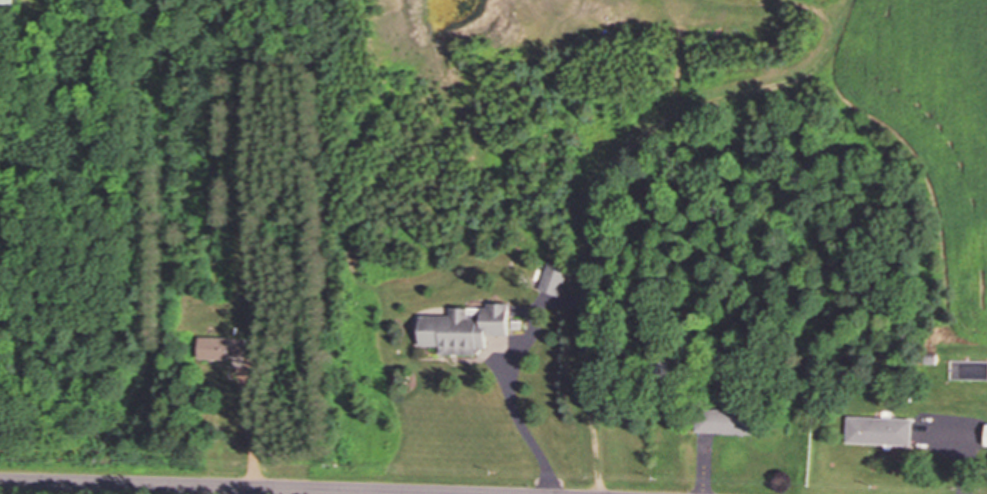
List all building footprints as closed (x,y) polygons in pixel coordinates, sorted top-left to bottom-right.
[(569,268),(553,263),(544,291),(560,297),(569,268)] [(423,317),(424,347),(445,347),(445,355),(490,354),(489,337),(520,337),(520,306),(456,307),(457,316),(423,317)] [(252,339),(206,338),(205,359),(252,360),(252,339)] [(694,433),(747,433),(747,409),(694,408),(694,433)] [(910,418),(845,417),(844,444),(910,445),(910,418)]
